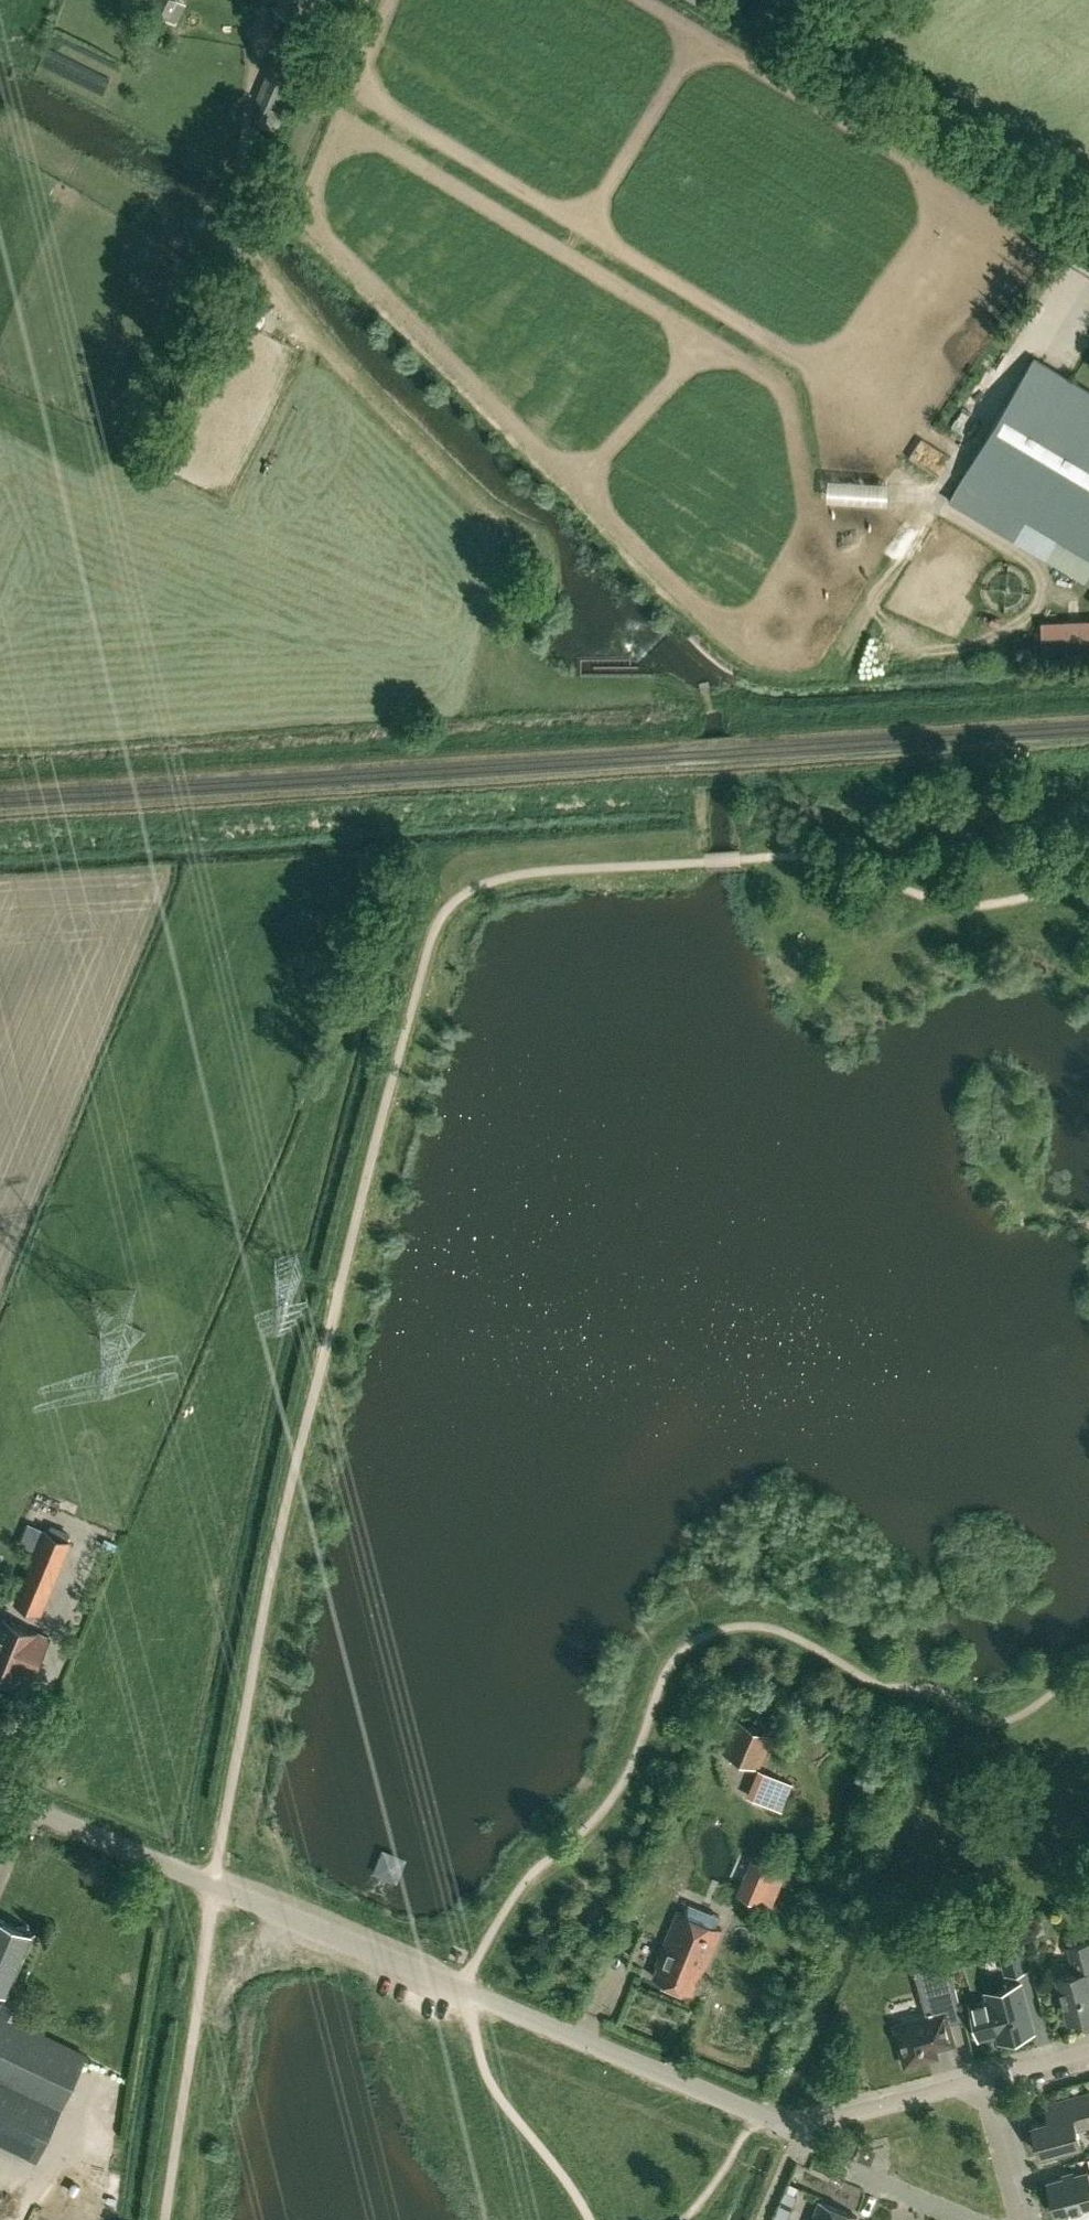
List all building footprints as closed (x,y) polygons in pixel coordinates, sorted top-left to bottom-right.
[(317,0),(275,0),(273,5),(304,23),(317,0)] [(278,129),(316,41),(286,28),(256,98),(262,100),(254,118),(278,129)] [(959,480),(1088,558),(1088,388),(1034,355),(959,480)] [(1043,622),(1044,653),(1088,651),(1088,619),(1043,621),(1043,622)] [(71,1540),(45,1529),(29,1523),(22,1539),(38,1546),(15,1601),(41,1611),(60,1566),(71,1540)] [(5,1618),(0,1629),(0,1675),(17,1682),(22,1669),(34,1674),(49,1636),(5,1618)] [(774,1735),(736,1718),(722,1750),(760,1767),(774,1735)] [(760,1768),(758,1767),(746,1795),(781,1810),(793,1782),(760,1768)] [(771,1910),(787,1874),(754,1860),(738,1896),(771,1910)] [(654,1976),(691,1991),(701,1969),(704,1970),(721,1927),(716,1925),(720,1915),(689,1902),(685,1912),(677,1909),(655,1962),(659,1964),(654,1976)] [(1016,1914),(1002,1917),(1005,1927),(1019,1923),(1016,1914)] [(34,1931),(0,1916),(0,1984),(9,1988),(34,1931)] [(1002,1971),(1029,1963),(1020,1930),(993,1937),(1002,1971)] [(1088,2014),(1088,1940),(1069,1945),(1076,1971),(1058,1976),(1069,2020),(1088,2014)] [(971,2001),(975,2017),(980,2036),(997,2032),(999,2038),(1033,2029),(1021,1982),(987,1991),(988,1997),(971,2001)] [(926,2014),(894,2023),(905,2063),(923,2058),(925,2057),(926,2056),(927,2055),(927,2054),(927,2053),(927,2052),(926,2049),(954,2042),(949,2022),(964,2018),(955,1986),(921,1995),(926,2014)] [(0,2013),(0,2141),(36,2158),(86,2054),(0,2013)] [(1033,2123),(1041,2151),(1081,2140),(1077,2126),(1088,2122),(1088,2092),(1061,2100),(1065,2115),(1033,2123)] [(1088,2170),(1048,2181),(1057,2213),(1069,2210),(1072,2219),(1088,2219),(1088,2175),(1088,2170)] [(858,2215),(821,2200),(813,2219),(856,2219),(858,2215)]
